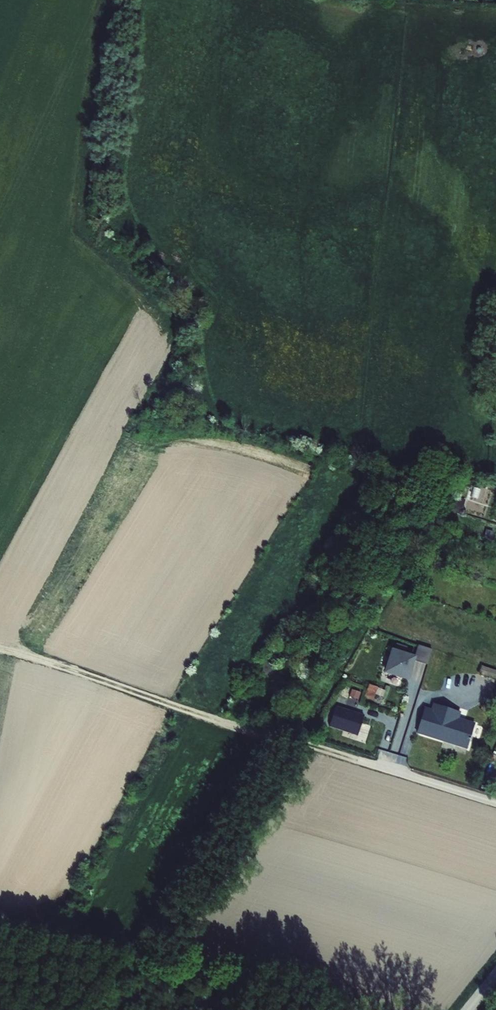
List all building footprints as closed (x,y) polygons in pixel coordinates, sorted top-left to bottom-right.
[(386,672),(408,679),(414,661),(415,658),(405,655),(407,647),(397,644),(395,652),(393,651),(386,672)] [(428,665),(433,650),(418,645),(415,658),(414,661),(428,665)] [(495,677),(495,669),(485,665),(482,672),(495,677)] [(378,688),(373,700),(380,702),(386,687),(379,684),(378,688)] [(378,688),(370,685),(365,697),(373,700),(378,688)] [(424,708),(417,732),(443,740),(441,747),(461,753),(466,751),(475,724),(457,719),(459,712),(437,705),(434,712),(424,708)] [(358,735),(364,717),(335,708),(329,727),(358,735)]
